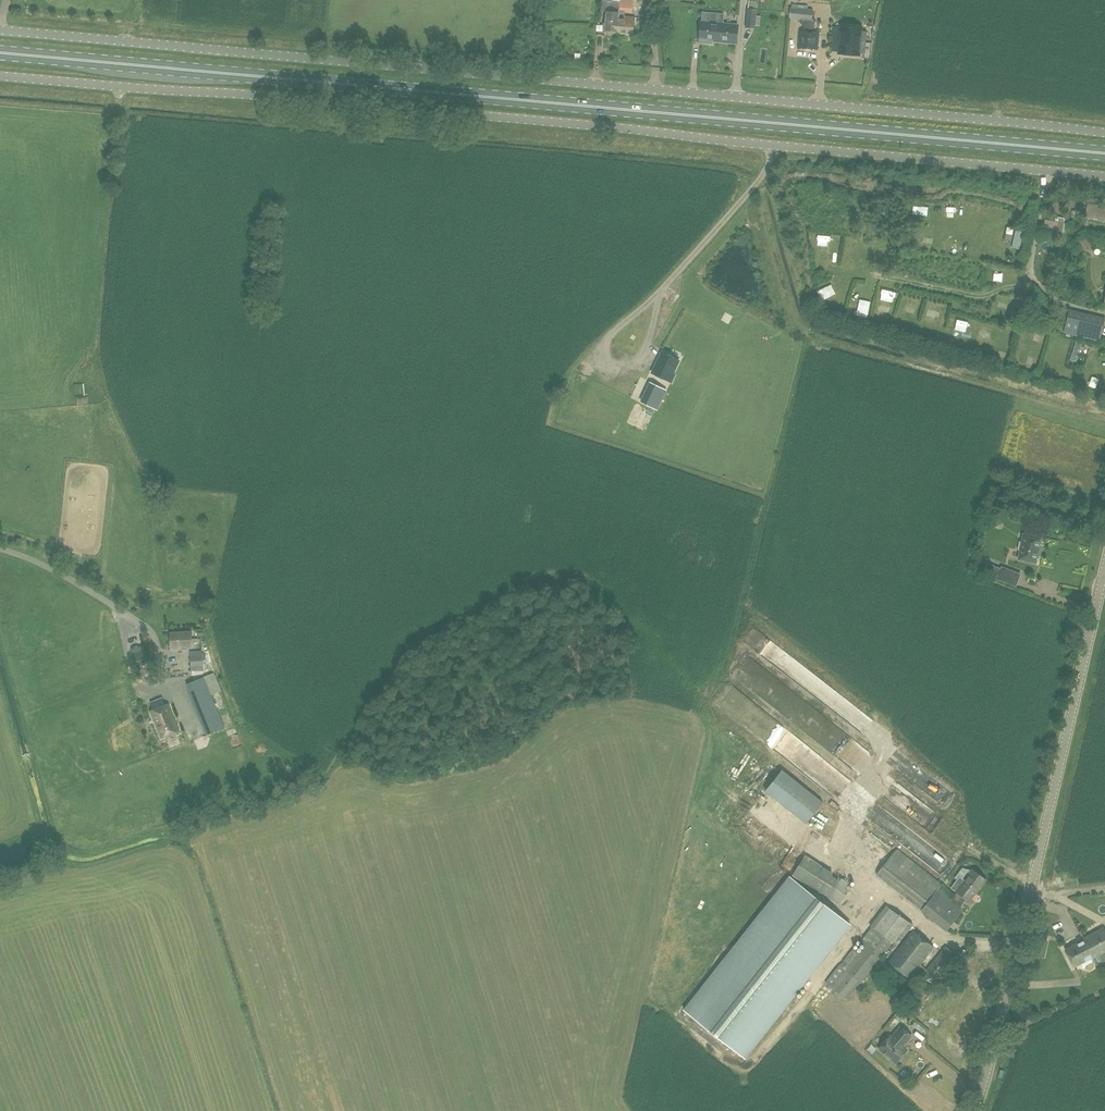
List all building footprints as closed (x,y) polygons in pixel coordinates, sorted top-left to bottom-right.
[(620,0),(615,0),(615,1),(607,0),(602,0),(601,10),(607,11),(605,31),(617,32),(620,0)] [(617,32),(634,33),(635,17),(624,16),(625,12),(632,13),(634,0),(620,0),(617,32)] [(756,0),(749,0),(748,9),(746,27),(755,28),(757,10),(755,9),(756,0)] [(814,20),(812,20),(813,10),(790,8),(789,19),(801,20),(801,24),(804,24),(804,31),(800,31),(798,48),(818,49),(819,32),(814,32),(815,20),(814,20)] [(724,23),(725,14),(709,12),(708,22),(702,21),(700,41),(712,43),(712,40),(736,43),(738,25),(724,23)] [(862,30),(863,25),(842,24),(839,53),(860,55),(860,52),(866,53),(868,31),(862,30)] [(1088,203),(1086,217),(1104,220),(1104,206),(1088,203)] [(913,214),(924,215),(926,205),(914,204),(913,214)] [(984,221),(994,221),(994,210),(984,209),(984,221)] [(1045,219),(1043,228),(1064,233),(1066,223),(1045,219)] [(1016,229),(1012,247),(1020,249),(1024,230),(1016,229)] [(927,233),(927,240),(937,240),(937,232),(927,233)] [(831,239),(831,233),(819,234),(820,250),(825,250),(825,239),(831,239)] [(953,238),(953,247),(962,247),(963,239),(953,238)] [(819,290),(824,302),(834,297),(830,286),(819,290)] [(870,317),(872,298),(865,297),(863,316),(870,317)] [(1104,318),(1069,310),(1055,307),(1052,320),(1066,324),(1064,333),(1100,341),(1104,318)] [(960,318),(957,330),(968,332),(971,321),(960,318)] [(1046,347),(1048,333),(1039,332),(1038,346),(1046,347)] [(1074,348),(1070,360),(1076,362),(1082,344),(1076,342),(1074,348)] [(1005,346),(1000,359),(1008,362),(1013,349),(1005,346)] [(662,352),(652,373),(671,382),(675,373),(673,373),(679,360),(662,352)] [(1032,366),(1041,365),(1040,357),(1031,358),(1032,366)] [(635,370),(626,385),(644,394),(652,379),(635,370)] [(657,410),(667,390),(651,383),(642,402),(657,410)] [(996,519),(1000,527),(1006,525),(1002,516),(996,519)] [(1024,533),(1018,560),(1036,563),(1042,537),(1024,533)] [(1002,568),(981,561),(977,572),(998,579),(1005,582),(1006,581),(1014,584),(1018,574),(1009,571),(1010,570),(1002,567),(1002,568)] [(171,632),(171,648),(193,647),(192,631),(171,632)] [(763,651),(773,638),(766,633),(756,646),(763,651)] [(195,661),(195,677),(208,676),(208,661),(195,661)] [(207,734),(224,728),(203,677),(187,683),(207,734)] [(161,738),(179,730),(168,704),(150,711),(161,738)] [(242,740),(235,743),(237,750),(245,747),(242,740)] [(806,824),(824,803),(782,770),(765,791),(806,824)] [(942,884),(897,849),(877,874),(948,929),(965,906),(963,904),(954,897),(940,887),(942,884)] [(839,905),(848,890),(847,889),(847,880),(805,854),(792,875),(839,905)] [(958,892),(954,897),(963,904),(967,899),(970,901),(979,890),(978,889),(980,887),(981,887),(987,879),(973,869),(965,880),(960,877),(951,887),(958,892)] [(851,924),(790,876),(684,1009),(746,1058),(851,924)] [(848,913),(857,906),(854,901),(844,909),(848,913)] [(898,945),(913,925),(887,905),(871,925),(873,926),(828,983),(848,999),(887,949),(892,953),(897,945),(898,945)] [(1093,958),(1096,956),(1099,962),(1104,959),(1104,932),(1103,928),(1082,938),(1093,958)] [(921,966),(919,965),(934,946),(913,930),(889,962),(910,978),(917,970),(934,983),(957,954),(946,945),(927,969),(922,965),(921,966)] [(1092,958),(1093,958),(1082,938),(1081,939),(1082,940),(1064,950),(1073,966),(1091,957),(1092,958)] [(1044,957),(1047,941),(1040,940),(1037,955),(1044,957)] [(905,1048),(914,1037),(901,1027),(892,1038),(890,1036),(879,1050),(896,1064),(907,1050),(905,1048)]
